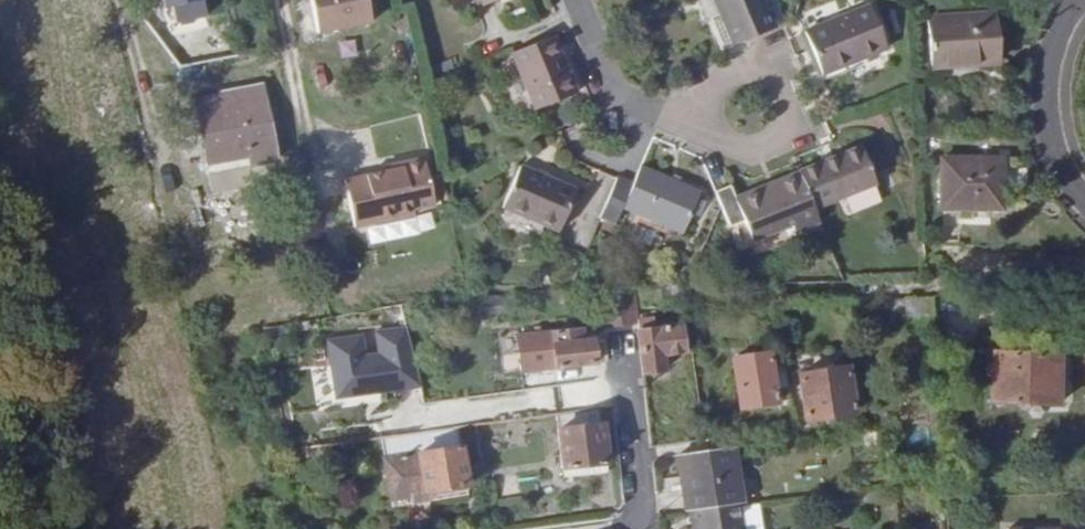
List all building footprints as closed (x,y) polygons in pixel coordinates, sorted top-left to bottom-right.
[(317,35),(373,23),(368,0),(310,0),(317,35)] [(478,9),(500,0),(474,0),(478,9)] [(714,0),(697,0),(706,20),(720,14),(714,0)] [(775,29),(764,0),(714,0),(720,14),(733,46),(775,29)] [(803,32),(821,75),(887,49),(870,6),(803,32)] [(997,14),(927,21),(932,70),(1001,64),(997,14)] [(554,37),(512,54),(535,111),(577,95),(554,37)] [(251,167),(276,162),(262,87),(221,95),(221,98),(195,103),(207,165),(249,157),(251,167)] [(861,147),(798,173),(813,208),(876,183),(861,147)] [(249,157),(207,165),(209,175),(251,167),(249,157)] [(978,204),(1002,204),(1002,158),(941,158),(941,209),(978,209),(978,204)] [(379,173),(338,182),(347,230),(407,218),(406,212),(427,208),(418,160),(395,165),(396,170),(379,173)] [(378,168),(379,173),(396,170),(395,165),(378,168)] [(640,167),(633,183),(618,176),(600,219),(614,225),(622,209),(681,234),(699,193),(640,167)] [(558,234),(577,192),(520,168),(502,210),(558,234)] [(719,206),(727,229),(744,222),(752,243),(791,228),(794,234),(819,224),(813,208),(798,173),(734,199),(729,186),(714,192),(719,206)] [(622,328),(638,325),(637,319),(634,289),(617,290),(622,328)] [(617,290),(600,291),(605,330),(622,328),(617,290)] [(512,297),(484,298),(485,315),(512,314),(512,297)] [(638,325),(643,374),(665,371),(662,355),(685,352),(681,327),(656,330),(654,317),(637,319),(638,325)] [(309,322),(284,326),(285,334),(310,330),(309,322)] [(328,337),(340,399),(422,384),(410,322),(370,329),(328,337)] [(521,374),(595,365),(593,341),(588,342),(583,342),(577,343),(576,331),(516,339),(521,374)] [(993,352),(991,403),(1059,407),(1062,356),(993,352)] [(738,410),(777,403),(769,353),(730,359),(738,410)] [(797,374),(804,421),(855,414),(848,367),(797,374)] [(602,410),(611,409),(609,390),(578,394),(581,413),(602,410)] [(581,413),(556,416),(563,471),(609,465),(602,410),(581,413)] [(459,429),(381,440),(389,500),(467,489),(459,429)] [(734,448),(678,456),(685,509),(691,508),(739,501),(741,501),(734,448)] [(610,474),(609,465),(563,471),(564,480),(610,474)] [(743,528),(764,528),(759,500),(739,503),(743,528)] [(691,508),(694,528),(743,528),(739,503),(739,501),(691,508)]
